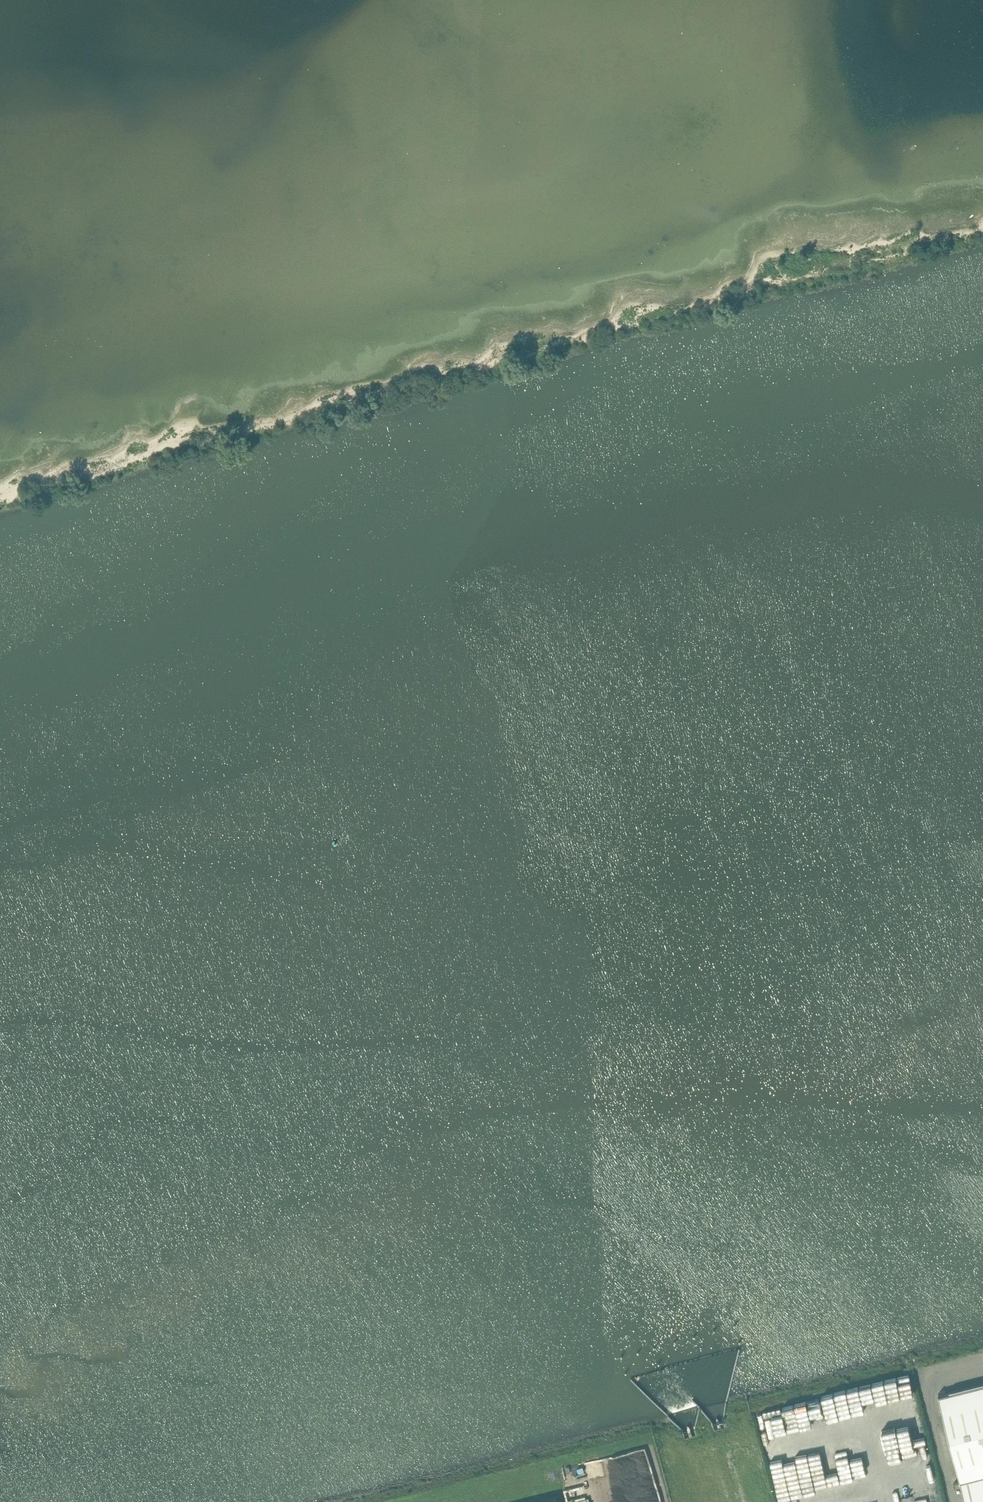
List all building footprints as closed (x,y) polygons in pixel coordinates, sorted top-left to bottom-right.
[(938,1394),(938,1395),(965,1501),(982,1501),(982,1384),(948,1393),(939,1395),(938,1394)] [(956,1493),(962,1491),(960,1482),(953,1484),(956,1493)] [(560,1501),(565,1501),(562,1491),(557,1492),(560,1501)]
